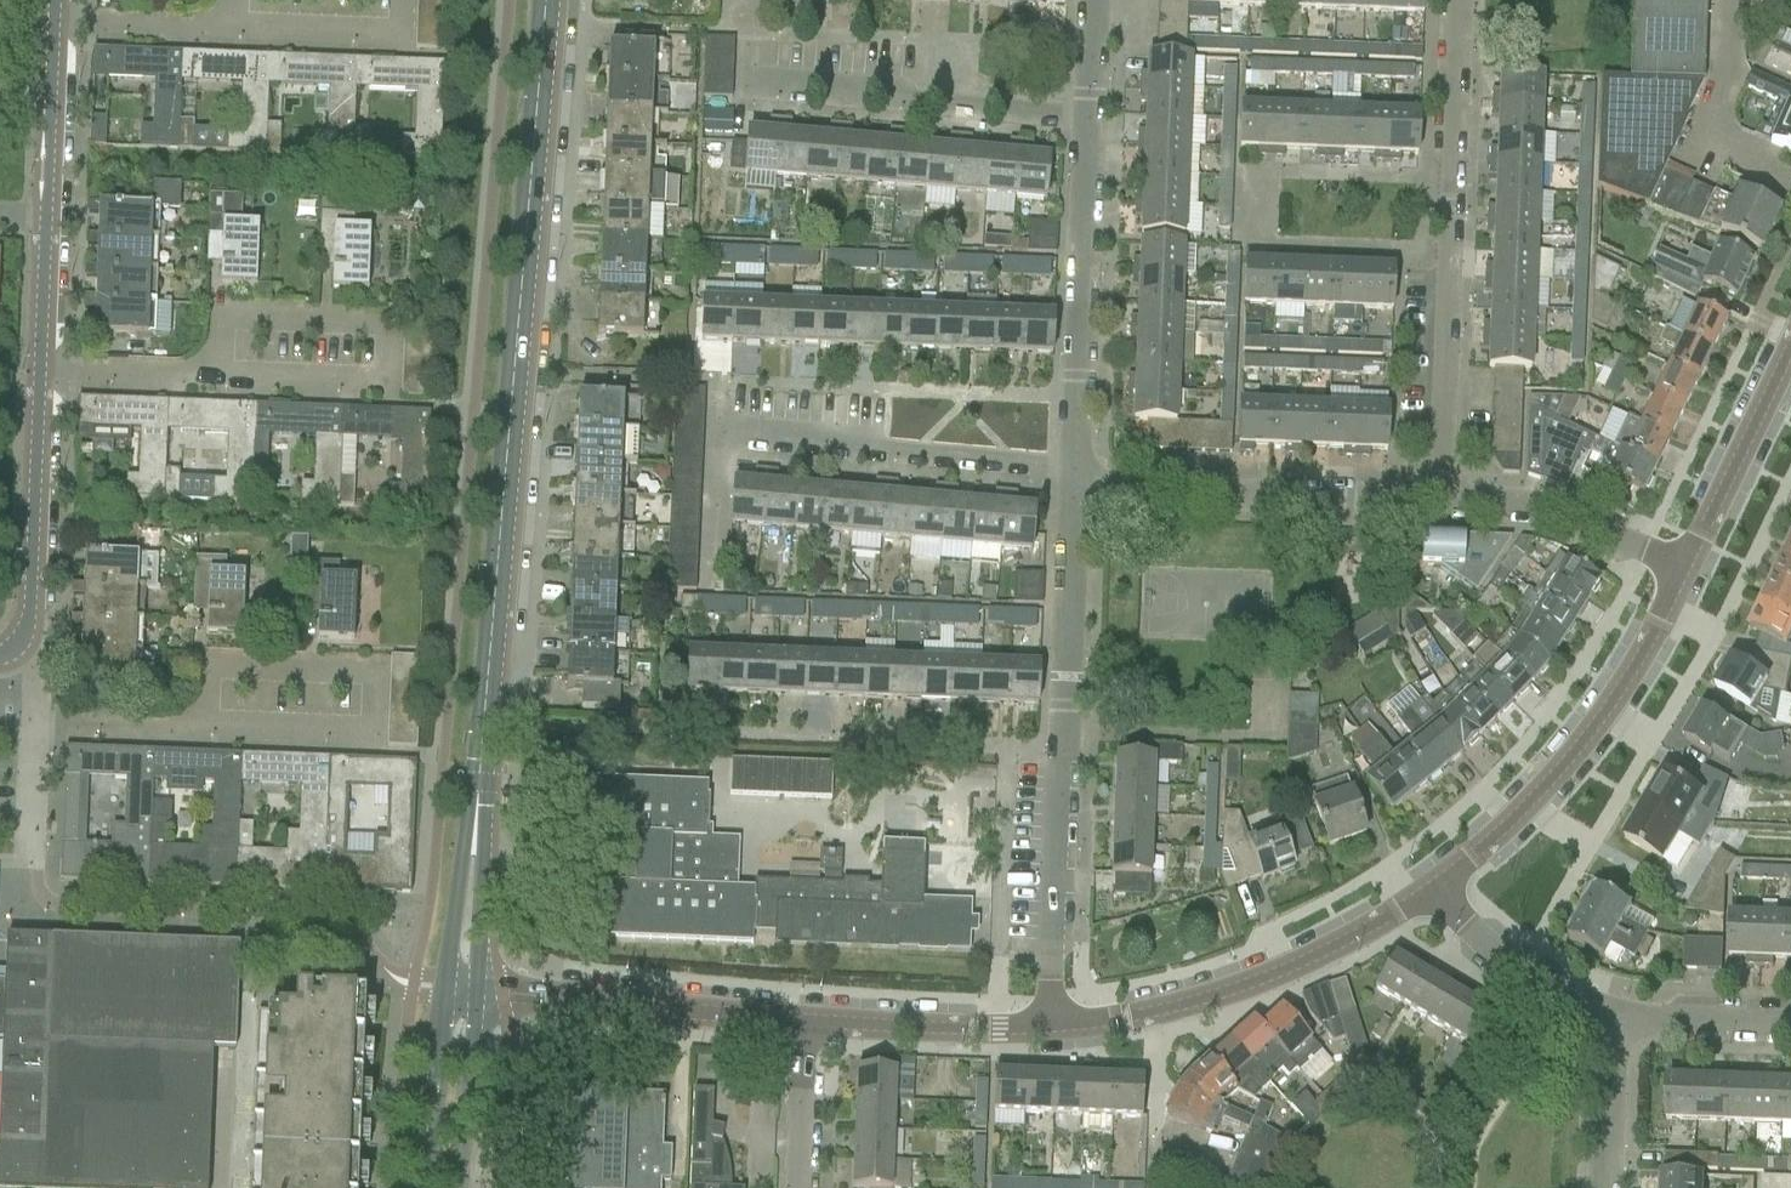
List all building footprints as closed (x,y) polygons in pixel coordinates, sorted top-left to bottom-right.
[(1158,8),(1187,9),(1188,6),(1188,0),(1159,0),(1158,8)] [(1187,21),(1217,22),(1218,7),(1219,7),(1219,0),(1188,0),(1188,6),(1187,9),(1187,21)] [(1219,7),(1248,8),(1248,0),(1219,0),(1219,7)] [(1248,8),(1276,9),(1277,0),(1248,0),(1248,8)] [(1276,9),(1305,10),(1305,0),(1277,0),(1276,9)] [(1305,10),(1334,11),(1334,0),(1305,0),(1305,10)] [(1334,11),(1363,13),(1364,0),(1334,0),(1334,11)] [(1363,13),(1392,14),(1393,0),(1364,0),(1363,13)] [(1392,14),(1423,15),(1423,0),(1393,0),(1392,14)] [(1600,78),(1599,103),(1597,189),(1721,236),(1722,232),(1759,250),(1769,229),(1767,228),(1776,210),(1778,211),(1779,209),(1739,190),(1730,208),(1712,199),(1715,195),(1713,194),(1712,195),(1663,171),(1687,120),(1686,119),(1704,81),(1706,0),(1631,0),(1628,79),(1600,78)] [(1782,16),(1783,0),(1747,0),(1746,15),(1782,16)] [(417,3),(416,18),(446,20),(446,5),(417,3)] [(1158,8),(1158,22),(1187,24),(1187,9),(1158,8)] [(1394,17),(1393,31),(1400,31),(1401,17),(1394,17)] [(416,18),(416,33),(445,34),(446,20),(416,18)] [(1158,22),(1157,37),(1186,38),(1187,24),(1158,22)] [(1259,27),(1258,43),(1275,43),(1275,28),(1259,27)] [(1393,31),(1392,42),(1405,43),(1406,32),(1400,31),(1393,31)] [(445,34),(416,33),(415,48),(445,49),(445,34)] [(1186,38),(1157,37),(1157,51),(1186,52),(1186,38)] [(608,47),(607,80),(653,82),(668,82),(669,50),(654,49),(653,49),(653,39),(623,38),(623,48),(608,47)] [(705,38),(704,53),(733,54),(734,41),(734,39),(705,38)] [(1194,40),(1193,52),(1216,53),(1216,41),(1194,40)] [(1216,41),(1216,53),(1239,54),(1239,42),(1229,41),(1216,41)] [(1252,42),(1251,55),(1274,56),(1275,43),(1258,43),(1252,42)] [(1275,43),(1274,56),(1297,56),(1297,44),(1275,43)] [(1310,45),(1309,57),(1332,58),(1333,46),(1310,45)] [(1333,46),(1332,58),(1355,59),(1355,47),(1333,46)] [(1368,47),(1368,59),(1390,60),(1391,48),(1368,47)] [(1391,48),(1390,60),(1413,61),(1414,49),(1391,48)] [(139,149),(178,151),(179,121),(182,53),(108,50),(107,79),(154,81),(152,128),(140,127),(139,149)] [(1790,77),(1790,61),(1769,51),(1763,64),(1790,77)] [(704,53),(704,68),(733,69),(733,54),(704,53)] [(192,151),(226,153),(265,154),(267,125),(270,57),(196,54),(194,84),(241,86),(239,131),(227,131),(193,129),(192,151)] [(314,156),(353,157),(354,128),(357,61),(283,57),(281,87),(329,89),(327,135),(315,134),(314,156)] [(1139,74),(1139,88),(1189,90),(1191,60),(1148,58),(1148,75),(1139,74)] [(401,159),(440,161),(444,64),(370,61),(369,91),(415,92),(414,138),(402,138),(401,159)] [(1251,62),(1251,74),(1273,75),(1274,63),(1251,62)] [(1274,63),(1273,75),(1296,76),(1297,64),(1274,63)] [(1309,64),(1309,76),(1331,77),(1332,65),(1309,64)] [(1332,65),(1331,77),(1354,78),(1355,66),(1332,65)] [(1367,67),(1367,79),(1390,80),(1390,68),(1367,67)] [(704,68),(703,82),(732,84),(733,69),(704,68)] [(1224,68),(1223,91),(1235,92),(1236,69),(1224,68)] [(1390,68),(1390,80),(1412,81),(1413,69),(1390,68)] [(1780,146),(1790,151),(1790,91),(1750,72),(1744,86),(1778,101),(1766,127),(1775,131),(1770,142),(1780,146)] [(1490,91),(1490,105),(1540,107),(1541,76),(1499,75),(1499,91),(1490,91)] [(607,80),(606,112),(651,114),(653,82),(607,80)] [(732,84),(703,82),(703,97),(732,98),(732,84)] [(1580,87),(1579,108),(1592,109),(1593,87),(1580,87)] [(1147,102),(1146,118),(1188,119),(1189,90),(1139,88),(1138,102),(1147,102)] [(1223,91),(1222,114),(1234,115),(1235,92),(1223,91)] [(1498,119),(1497,134),(1539,136),(1540,107),(1490,105),(1489,119),(1498,119)] [(1256,158),(1270,158),(1272,109),(1242,108),(1240,150),(1256,151),(1256,158)] [(1579,108),(1578,131),(1592,131),(1592,109),(1579,108)] [(1272,109),(1270,158),(1283,159),(1284,151),(1299,152),(1301,110),(1272,109)] [(1301,110),(1299,151),(1315,152),(1314,161),(1328,161),(1330,111),(1301,110)] [(1560,110),(1560,123),(1573,124),(1573,110),(1560,110)] [(1330,111),(1328,161),(1342,162),(1342,153),(1357,154),(1358,112),(1330,111)] [(606,112),(605,144),(650,146),(650,138),(656,138),(657,114),(651,114),(606,112)] [(704,112),(703,133),(731,134),(732,113),(704,112)] [(1358,112),(1357,154),(1373,154),(1373,163),(1387,164),(1388,113),(1358,112)] [(1388,113),(1387,164),(1400,164),(1400,156),(1417,156),(1417,153),(1419,115),(1394,114),(1388,113)] [(91,117),(90,147),(105,148),(106,118),(91,117)] [(1137,133),(1136,146),(1187,148),(1204,149),(1205,120),(1188,119),(1146,118),(1145,133),(1137,133)] [(745,173),(775,176),(780,120),(769,119),(768,133),(748,132),(747,145),(745,173)] [(775,176),(805,179),(809,137),(790,136),(791,121),(780,120),(775,176)] [(179,121),(178,151),(192,151),(193,129),(193,122),(179,121)] [(267,125),(265,154),(279,155),(281,125),(267,125)] [(805,179),(835,182),(840,126),(829,125),(828,139),(809,137),(805,179)] [(835,182),(865,184),(869,143),(850,141),(851,127),(840,126),(835,182)] [(1221,127),(1220,149),(1233,150),(1233,127),(1221,127)] [(354,128),(353,157),(366,158),(366,153),(367,129),(354,128)] [(865,184),(895,187),(900,131),(889,130),(888,145),(869,143),(865,184)] [(895,187),(925,190),(929,149),(910,147),(911,132),(900,131),(895,187)] [(1488,150),(1488,163),(1537,165),(1539,136),(1497,134),(1497,150),(1488,150)] [(925,190),(955,193),(960,137),(949,136),(948,150),(929,149),(925,190)] [(955,193),(985,196),(988,154),(970,152),(971,138),(960,137),(955,193)] [(985,196),(983,215),(1012,217),(1014,198),(1018,153),(1019,142),(1009,141),(1007,156),(988,154),(985,196)] [(1019,142),(1014,198),(1044,201),(1048,158),(1028,157),(1029,143),(1019,142)] [(1578,143),(1577,166),(1590,167),(1591,143),(1578,143)] [(605,144),(603,176),(649,178),(650,146),(605,144)] [(729,172),(745,173),(747,145),(732,144),(729,172)] [(1144,160),(1143,175),(1186,177),(1187,148),(1136,146),(1136,160),(1144,160)] [(1220,149),(1220,172),(1232,173),(1232,163),(1233,150),(1220,149)] [(1495,177),(1495,192),(1536,194),(1537,165),(1488,163),(1487,177),(1495,177)] [(1577,166),(1576,189),(1589,189),(1590,167),(1577,166)] [(1135,190),(1134,204),(1184,206),(1186,177),(1143,175),(1143,190),(1135,190)] [(649,178),(603,176),(602,208),(648,210),(648,211),(663,211),(664,179),(649,178)] [(99,214),(98,236),(159,239),(164,239),(165,224),(160,224),(160,208),(180,209),(181,184),(154,183),(153,206),(87,204),(87,214),(99,214)] [(1219,185),(1218,208),(1230,208),(1231,185),(1219,185)] [(1486,207),(1485,221),(1535,223),(1536,194),(1495,192),(1494,208),(1486,207)] [(208,239),(207,264),(208,264),(209,252),(222,252),(221,264),(221,286),(256,287),(257,263),(258,225),(240,224),(241,198),(210,197),(209,208),(209,210),(208,239)] [(1575,202),(1575,225),(1588,225),(1589,202),(1575,202)] [(1134,204),(1133,218),(1142,218),(1141,234),(1183,236),(1200,237),(1201,207),(1184,206),(1134,204)] [(602,208),(601,240),(646,242),(662,243),(663,216),(647,215),(648,211),(648,210),(602,208)] [(1218,208),(1217,230),(1229,231),(1230,208),(1218,208)] [(296,222),(316,225),(317,212),(298,210),(296,222)] [(321,214),(319,268),(320,268),(321,257),(334,257),(333,269),(332,290),(368,292),(370,230),(354,229),(355,215),(352,215),(350,215),(321,214)] [(1493,235),(1492,250),(1534,251),(1535,223),(1485,221),(1485,234),(1493,235)] [(1028,224),(1028,239),(1057,240),(1057,225),(1028,224)] [(1575,225),(1574,248),(1587,248),(1588,225),(1575,225)] [(86,236),(86,246),(98,247),(97,268),(158,270),(150,269),(151,255),(158,255),(159,239),(98,236),(86,236)] [(1057,240),(1028,239),(1027,254),(1056,255),(1057,240)] [(601,240),(599,272),(645,274),(645,265),(661,265),(662,244),(646,243),(646,242),(601,240)] [(1133,260),(1132,274),(1181,276),(1182,270),(1183,246),(1140,244),(1140,260),(1133,260)] [(1650,266),(1645,276),(1693,299),(1698,288),(1701,281),(1735,297),(1752,260),(1730,250),(1716,244),(1709,259),(1691,251),(1686,262),(1658,249),(1650,266)] [(696,264),(712,265),(712,248),(697,248),(696,264)] [(712,248),(712,265),(734,266),(735,249),(712,248)] [(735,249),(734,266),(762,267),(763,251),(735,249)] [(1483,265),(1483,279),(1533,281),(1534,251),(1492,250),(1492,265),(1483,265)] [(768,251),(768,268),(792,268),(792,252),(768,251)] [(792,252),(792,268),(817,269),(818,253),(792,252)] [(826,253),(826,270),(851,271),(852,254),(826,253)] [(852,254),(851,271),(875,272),(876,255),(852,254)] [(884,255),(884,272),(909,273),(909,256),(884,255)] [(1227,255),(1226,278),(1238,278),(1239,256),(1227,255)] [(1244,305),(1274,306),(1276,265),(1260,264),(1261,255),(1246,255),(1246,264),(1245,264),(1244,305)] [(909,256),(909,273),(933,274),(934,257),(909,256)] [(1274,306),(1303,307),(1305,257),(1292,256),(1291,265),(1276,265),(1274,306)] [(1303,307),(1332,308),(1334,267),(1319,266),(1319,258),(1305,257),(1303,307)] [(943,258),(942,274),(966,275),(967,259),(943,258)] [(1594,259),(1593,296),(1605,301),(1620,270),(1594,258),(1594,259)] [(967,259),(966,275),(991,276),(992,260),(967,259)] [(1334,267),(1332,308),(1361,309),(1363,259),(1349,259),(1349,267),(1334,267)] [(1363,259),(1361,309),(1392,310),(1393,269),(1377,268),(1377,260),(1363,259)] [(1002,276),(1025,277),(1026,261),(1003,260),(1002,276)] [(1573,260),(1572,283),(1586,284),(1587,260),(1573,260)] [(1026,261),(1025,277),(1049,278),(1050,262),(1026,261)] [(85,267),(84,278),(96,279),(95,300),(156,303),(156,302),(149,302),(150,287),(157,287),(158,270),(97,268),(85,267)] [(599,272),(598,304),(644,306),(645,274),(599,272)] [(1132,274),(1131,288),(1139,288),(1138,304),(1180,305),(1181,276),(1132,274)] [(1226,278),(1224,301),(1237,301),(1238,278),(1226,278)] [(1491,293),(1490,308),(1532,310),(1533,281),(1483,279),(1482,293),(1491,293)] [(1572,283),(1571,305),(1585,306),(1586,284),(1572,283)] [(1614,294),(1610,304),(1615,306),(1624,310),(1629,301),(1629,300),(1630,298),(1616,291),(1614,294)] [(1593,296),(1592,323),(1605,329),(1615,306),(1610,304),(1605,301),(1593,296)] [(156,303),(95,300),(84,300),(83,310),(95,311),(94,334),(155,336),(156,303)] [(1681,301),(1667,330),(1682,337),(1712,351),(1725,322),(1703,312),(1696,308),(1681,301)] [(701,341),(730,342),(732,303),(703,302),(701,341)] [(730,342),(760,343),(761,304),(732,303),(730,342)] [(644,306),(598,304),(597,337),(643,339),(644,306)] [(760,343),(788,344),(790,305),(761,304),(760,343)] [(1130,318),(1129,332),(1179,334),(1180,305),(1138,304),(1137,319),(1130,318)] [(788,344),(818,345),(819,307),(790,305),(788,344)] [(818,345),(848,347),(849,308),(819,307),(818,345)] [(848,347),(876,348),(878,309),(849,308),(848,347)] [(1481,323),(1481,337),(1531,339),(1532,310),(1490,308),(1489,324),(1481,323)] [(876,348),(905,349),(907,310),(878,309),(876,348)] [(905,349),(935,350),(936,311),(907,310),(905,349)] [(935,350),(963,352),(965,313),(936,311),(935,350)] [(963,352),(992,353),(994,314),(965,313),(963,352)] [(1224,313),(1223,336),(1235,337),(1236,314),(1224,313)] [(992,353),(1022,354),(1023,315),(994,314),(992,353)] [(1023,315),(1022,354),(1052,355),(1054,316),(1023,315)] [(1571,318),(1570,341),(1584,342),(1584,319),(1571,318)] [(1675,352),(1669,366),(1698,380),(1712,351),(1682,337),(1667,330),(1666,329),(1658,345),(1675,352)] [(1129,332),(1129,346),(1136,346),(1135,362),(1177,363),(1179,334),(1129,332)] [(1223,336),(1222,359),(1234,360),(1235,337),(1223,336)] [(1493,368),(1522,369),(1529,369),(1531,339),(1481,337),(1480,350),(1488,351),(1488,368),(1493,368)] [(1243,339),(1242,351),(1266,352),(1266,340),(1243,339)] [(1279,341),(1278,353),(1301,354),(1302,341),(1279,341)] [(1302,341),(1301,354),(1324,354),(1325,342),(1302,341)] [(1570,341),(1569,363),(1583,364),(1584,342),(1570,341)] [(1338,343),(1337,355),(1360,356),(1361,344),(1338,343)] [(1361,344),(1360,356),(1383,357),(1383,344),(1361,344)] [(1608,354),(1600,370),(1602,370),(1625,381),(1632,366),(1608,354)] [(1242,359),(1241,371),(1264,372),(1265,359),(1242,359)] [(1277,360),(1277,372),(1300,373),(1300,361),(1277,360)] [(1300,361),(1300,373),(1322,374),(1323,362),(1300,361)] [(1128,383),(1128,390),(1176,392),(1177,363),(1135,362),(1135,377),(1128,377),(1128,383)] [(1336,362),(1335,374),(1359,375),(1359,363),(1336,362)] [(1359,363),(1359,375),(1382,376),(1382,364),(1359,363)] [(1669,366),(1655,395),(1684,409),(1698,380),(1669,366)] [(1493,368),(1492,383),(1521,384),(1522,369),(1493,368)] [(1602,370),(1594,385),(1617,396),(1618,394),(1625,381),(1602,370)] [(1221,372),(1220,395),(1232,395),(1233,372),(1221,372)] [(1492,383),(1491,399),(1520,400),(1521,384),(1492,383)] [(674,388),(674,403),(703,404),(703,390),(674,388)] [(1128,390),(1127,404),(1134,404),(1133,421),(1146,421),(1160,422),(1174,423),(1176,392),(1128,390)] [(1220,395),(1219,418),(1231,418),(1232,395),(1220,395)] [(1655,395),(1641,424),(1670,438),(1684,409),(1655,395)] [(578,396),(577,429),(622,431),(624,398),(578,396)] [(1528,398),(1528,407),(1554,419),(1564,399),(1528,398)] [(150,402),(95,399),(94,428),(140,430),(138,476),(126,476),(125,498),(165,500),(166,470),(169,402),(157,402),(157,405),(150,405),(150,402)] [(1491,399),(1491,414),(1520,415),(1520,400),(1491,399)] [(236,405),(182,403),(181,432),(227,434),(225,480),(214,480),(213,501),(251,503),(252,474),(255,406),(244,406),(244,409),(236,409),(236,405)] [(674,403),(673,417),(702,418),(703,404),(674,403)] [(1253,446),(1268,447),(1269,405),(1239,404),(1238,454),(1252,455),(1253,446)] [(1283,456),(1297,457),(1298,406),(1269,405),(1268,447),(1283,448),(1283,456)] [(1311,449),(1326,449),(1328,407),(1298,406),(1297,457),(1311,457),(1311,449)] [(343,410),(331,409),(331,413),(324,412),(324,409),(269,407),(268,436),(314,438),(312,484),(301,483),(300,505),(339,507),(340,478),(343,410)] [(1341,458),(1355,459),(1357,408),(1328,407),(1326,449),(1341,450),(1341,458)] [(1586,457),(1587,454),(1588,452),(1587,451),(1593,438),(1554,419),(1528,407),(1525,476),(1564,490),(1576,465),(1571,463),(1576,452),(1586,457)] [(1357,408),(1355,459),(1368,459),(1369,451),(1386,451),(1388,409),(1357,408)] [(388,486),(387,508),(426,510),(430,413),(419,412),(419,416),(411,416),(411,412),(357,410),(356,439),(401,441),(399,487),(388,486)] [(1612,410),(1598,440),(1615,448),(1656,468),(1670,438),(1641,424),(1629,419),(1612,410)] [(1491,414),(1490,429),(1519,430),(1520,415),(1491,414)] [(673,417),(672,432),(702,433),(702,418),(673,417)] [(1145,451),(1159,451),(1160,422),(1146,421),(1145,451)] [(1159,451),(1173,452),(1174,423),(1160,422),(1159,451)] [(1173,452),(1187,453),(1188,423),(1174,423),(1173,452)] [(1187,453),(1201,453),(1203,424),(1188,423),(1187,453)] [(1201,453),(1215,454),(1217,425),(1203,424),(1201,453)] [(1217,425),(1215,454),(1230,455),(1231,425),(1219,425),(1217,425)] [(575,461),(621,463),(637,464),(639,432),(622,431),(577,429),(575,461)] [(1490,429),(1490,444),(1519,445),(1519,430),(1490,429)] [(672,432),(672,446),(701,447),(702,433),(672,432)] [(1588,452),(1587,454),(1612,466),(1607,478),(1609,479),(1607,482),(1617,487),(1619,484),(1643,495),(1645,491),(1647,492),(1652,482),(1650,481),(1656,468),(1615,448),(1593,438),(1587,451),(1588,452)] [(1489,456),(1491,459),(1518,460),(1519,445),(1490,444),(1489,456)] [(672,446),(671,461),(700,462),(701,447),(672,446)] [(1518,460),(1491,459),(1502,474),(1518,475),(1518,460)] [(575,461),(574,493),(620,495),(621,463),(575,461)] [(671,468),(671,475),(700,476),(700,462),(671,461),(671,468)] [(658,468),(651,475),(664,488),(670,481),(671,475),(671,468),(658,468)] [(730,525),(761,528),(766,470),(755,469),(754,484),(734,482),(730,525)] [(166,470),(165,500),(178,500),(180,471),(166,470)] [(761,528),(791,530),(795,488),(776,486),(777,471),(766,470),(761,528)] [(252,474),(251,503),(266,504),(267,474),(252,474)] [(670,481),(670,489),(699,491),(700,476),(671,475),(670,481)] [(791,530),(821,533),(826,476),(815,475),(814,490),(795,488),(791,530)] [(821,533),(851,536),(854,494),(835,492),(837,477),(826,476),(821,533)] [(340,478),(339,507),(353,507),(354,478),(340,478)] [(851,536),(881,539),(886,482),(875,481),(874,495),(854,494),(851,536)] [(881,539),(910,541),(914,499),(895,497),(896,483),(886,482),(881,539)] [(910,541),(940,544),(946,487),(935,486),(933,501),(914,499),(910,541)] [(940,544),(939,560),(969,563),(969,561),(974,504),(955,503),(956,488),(946,487),(940,544)] [(670,489),(670,504),(699,505),(699,491),(670,489)] [(974,504),(969,561),(999,564),(1000,549),(1005,492),(995,491),(993,506),(974,504)] [(1005,492),(1000,549),(1031,552),(1035,510),(1015,508),(1016,493),(1005,492)] [(574,493),(573,525),(618,527),(620,495),(574,493)] [(670,504),(669,518),(698,519),(699,505),(670,504)] [(669,518),(668,533),(698,534),(698,519),(669,518)] [(573,525),(571,557),(617,559),(618,527),(573,525)] [(73,554),(72,564),(85,564),(84,586),(144,588),(144,587),(137,587),(138,572),(145,573),(146,557),(154,557),(158,557),(159,532),(149,532),(136,531),(135,556),(73,554)] [(668,533),(668,547),(697,548),(698,534),(668,533)] [(1406,534),(1405,566),(1439,567),(1456,578),(1476,592),(1511,540),(1511,539),(1422,535),(1406,534)] [(1520,540),(1512,551),(1522,557),(1530,545),(1533,541),(1520,540)] [(668,547),(667,561),(696,563),(697,548),(668,547)] [(1774,577),(1790,586),(1790,555),(1786,552),(1774,577)] [(1557,555),(1545,574),(1587,600),(1590,594),(1592,596),(1598,586),(1596,585),(1598,581),(1557,555)] [(1509,556),(1501,568),(1510,575),(1518,563),(1509,556)] [(571,557),(570,589),(616,591),(617,559),(571,557)] [(195,558),(194,589),(192,613),(194,613),(194,601),(208,602),(206,635),(242,636),(244,575),(210,573),(211,560),(225,561),(225,559),(195,558)] [(667,561),(667,576),(696,577),(696,563),(667,561)] [(306,563),(304,617),(305,617),(306,606),(319,606),(318,639),(353,641),(356,579),(338,578),(339,565),(337,565),(306,563)] [(1497,574),(1489,586),(1499,592),(1508,580),(1511,576),(1510,575),(1501,568),(1497,574)] [(1013,574),(1013,589),(1042,590),(1042,575),(1013,574)] [(1545,574),(1534,592),(1573,621),(1578,615),(1580,616),(1585,607),(1583,606),(1587,600),(1545,574)] [(696,577),(667,576),(666,590),(695,592),(696,577)] [(1762,603),(1790,617),(1790,586),(1774,577),(1762,603)] [(71,585),(71,596),(83,596),(82,618),(143,620),(143,619),(136,619),(136,604),(144,605),(144,588),(84,586),(71,585)] [(786,585),(786,596),(797,596),(798,585),(786,585)] [(937,585),(936,601),(950,601),(951,585),(937,585)] [(847,586),(847,597),(858,598),(867,598),(868,587),(859,587),(847,586)] [(1481,597),(1477,604),(1487,611),(1499,592),(1489,586),(1481,597)] [(908,587),(907,598),(921,599),(922,588),(908,587)] [(982,588),(980,602),(995,604),(996,590),(982,588)] [(1528,588),(1517,606),(1522,611),(1561,642),(1565,635),(1568,636),(1573,627),(1571,625),(1573,621),(1534,592),(1528,588)] [(570,589),(569,621),(614,623),(630,624),(632,592),(616,591),(570,589)] [(1042,590),(1013,589),(1012,605),(1041,606),(1042,590)] [(1405,592),(1405,613),(1413,613),(1432,613),(1405,592)] [(697,615),(720,616),(720,600),(681,598),(680,613),(697,614),(697,615)] [(720,600),(720,616),(744,617),(744,601),(720,600)] [(754,601),(753,619),(777,620),(778,602),(754,601)] [(778,602),(777,620),(802,621),(803,603),(778,602)] [(1750,628),(1765,636),(1761,653),(1755,651),(1755,653),(1761,654),(1790,659),(1790,647),(1787,646),(1790,637),(1790,617),(1762,603),(1750,628)] [(812,604),(811,621),(834,622),(835,605),(812,604)] [(1477,604),(1466,619),(1467,620),(1475,628),(1487,611),(1477,604)] [(835,605),(834,622),(860,623),(861,606),(835,605)] [(870,606),(870,624),(893,625),(894,607),(870,606)] [(894,607),(893,625),(919,626),(920,608),(894,607)] [(928,608),(928,626),(952,627),(952,609),(928,608)] [(952,609),(952,627),(977,628),(978,610),(952,609)] [(987,627),(1011,628),(1011,612),(988,611),(987,627)] [(1522,611),(1510,630),(1548,663),(1553,655),(1555,657),(1560,648),(1558,646),(1561,642),(1522,611)] [(1011,612),(1011,628),(1034,629),(1035,613),(1011,612)] [(1376,612),(1347,630),(1347,631),(1356,646),(1386,628),(1376,612)] [(1378,612),(1376,612),(1386,628),(1392,640),(1399,636),(1397,632),(1398,612),(1397,612),(1388,612),(1378,612)] [(1405,613),(1404,631),(1410,641),(1424,632),(1413,613),(1405,613)] [(1435,613),(1431,618),(1450,637),(1462,625),(1461,614),(1435,613)] [(70,617),(70,627),(82,628),(81,650),(142,652),(135,651),(135,637),(142,637),(143,620),(82,618),(70,617)] [(569,621),(567,654),(629,656),(630,624),(614,623),(569,621)] [(1462,625),(1450,637),(1464,651),(1477,638),(1463,624),(1462,625)] [(1392,640),(1386,628),(1356,646),(1363,656),(1392,640)] [(1506,636),(1496,648),(1505,655),(1533,681),(1539,675),(1540,676),(1548,668),(1545,666),(1548,663),(1510,630),(1506,636)] [(863,660),(862,699),(890,700),(892,661),(893,644),(864,643),(863,660)] [(1486,646),(1472,661),(1475,664),(1478,667),(1513,701),(1518,696),(1520,698),(1528,690),(1526,688),(1533,681),(1505,655),(1501,659),(1486,646)] [(69,649),(68,659),(81,660),(80,683),(140,686),(140,684),(133,684),(134,669),(141,670),(141,661),(142,652),(81,650),(69,649)] [(687,692),(716,693),(718,654),(689,652),(687,692)] [(567,654),(566,686),(582,687),(581,710),(619,711),(620,689),(628,689),(629,656),(567,654)] [(716,693),(745,694),(747,655),(718,654),(716,693)] [(1715,687),(1736,699),(1752,708),(1750,711),(1756,715),(1757,713),(1771,721),(1769,724),(1775,725),(1781,695),(1786,696),(1790,665),(1790,659),(1761,654),(1756,670),(1756,672),(1748,667),(1733,658),(1715,687)] [(745,694),(774,695),(776,656),(747,655),(745,694)] [(774,695),(803,696),(804,657),(776,656),(774,695)] [(390,657),(390,672),(419,673),(420,658),(390,657)] [(803,696),(831,698),(833,658),(804,657),(803,696)] [(831,698),(862,699),(863,660),(833,658),(831,698)] [(890,700),(920,701),(921,662),(892,661),(890,700)] [(920,701),(949,702),(950,663),(921,662),(920,701)] [(949,702),(978,703),(980,664),(950,663),(949,702)] [(978,703),(1008,705),(1009,665),(980,664),(978,703)] [(1009,665),(1008,705),(1037,706),(1039,667),(1009,665)] [(1474,665),(1458,681),(1460,684),(1495,719),(1501,713),(1503,714),(1511,707),(1509,705),(1513,701),(1478,667),(1477,668),(1474,665)] [(390,672),(389,687),(419,688),(419,673),(390,672)] [(1458,681),(1443,696),(1446,699),(1445,700),(1479,735),(1485,729),(1486,731),(1494,724),(1492,722),(1495,719),(1460,684),(1458,681)] [(1425,696),(1418,702),(1460,754),(1468,747),(1469,749),(1477,741),(1475,739),(1479,735),(1445,700),(1446,699),(1443,696),(1441,695),(1431,705),(1426,698),(1425,697),(1425,696)] [(1287,696),(1287,710),(1316,711),(1316,698),(1287,696)] [(1400,718),(1396,721),(1412,740),(1401,749),(1427,781),(1450,762),(1460,754),(1418,702),(1400,718)] [(1694,723),(1690,721),(1682,735),(1686,737),(1684,739),(1712,755),(1713,754),(1730,764),(1739,748),(1747,735),(1703,708),(1694,723)] [(1287,710),(1286,726),(1315,726),(1316,711),(1287,710)] [(388,717),(387,732),(417,733),(418,718),(388,717)] [(1367,724),(1358,731),(1409,795),(1427,781),(1401,749),(1393,755),(1375,735),(1367,724)] [(1315,726),(1286,726),(1285,763),(1314,753),(1315,726)] [(1409,795),(1358,731),(1347,740),(1374,772),(1364,779),(1389,811),(1409,795)] [(417,733),(387,732),(387,747),(416,748),(417,733)] [(1747,735),(1739,748),(1765,764),(1778,763),(1785,752),(1783,737),(1762,741),(1748,733),(1747,735)] [(1115,756),(1114,786),(1154,788),(1154,772),(1173,772),(1174,747),(1130,745),(1130,757),(1115,756)] [(135,755),(135,752),(65,749),(62,847),(61,880),(147,884),(152,752),(142,752),(142,755),(135,755)] [(166,763),(153,763),(154,752),(152,752),(147,884),(235,887),(238,823),(239,785),(240,756),(230,755),(230,759),(222,759),(222,755),(167,753),(166,763)] [(240,756),(239,785),(301,787),(299,833),(287,833),(286,853),(252,852),(253,824),(238,823),(235,887),(265,889),(323,891),(328,770),(328,759),(317,759),(317,762),(309,762),(310,758),(254,756),(254,767),(241,766),(241,756),(240,756)] [(397,765),(397,762),(341,759),(341,770),(328,770),(323,891),(411,895),(416,762),(404,762),(404,765),(397,765)] [(831,800),(832,766),(731,761),(729,796),(831,800)] [(1206,778),(1205,790),(1217,791),(1218,767),(1206,767),(1206,778)] [(1664,772),(1645,804),(1682,826),(1683,824),(1693,830),(1701,817),(1713,824),(1728,780),(1705,769),(1694,790),(1685,784),(1664,772)] [(1197,790),(1205,790),(1206,778),(1197,778),(1197,790)] [(841,873),(823,873),(823,884),(754,881),(754,890),(753,890),(753,891),(737,890),(739,840),(706,838),(706,828),(708,828),(710,796),(707,796),(707,785),(570,779),(570,790),(568,790),(566,822),(569,822),(568,833),(585,834),(585,846),(619,848),(617,884),(600,883),(599,895),(597,895),(595,926),(598,926),(597,938),(751,944),(752,933),(774,934),(774,946),(900,951),(970,954),(972,903),(922,901),(924,846),(883,845),(881,887),(858,886),(858,883),(843,882),(843,886),(840,885),(841,873)] [(1309,792),(1320,824),(1328,847),(1365,834),(1346,779),(1309,792)] [(1114,786),(1113,816),(1152,818),(1154,788),(1114,786)] [(1205,790),(1204,820),(1216,820),(1217,791),(1205,790)] [(1682,826),(1645,804),(1625,838),(1663,861),(1679,834),(1700,847),(1713,824),(1701,817),(1693,830),(1683,824),(1682,826)] [(1221,851),(1220,878),(1224,887),(1242,880),(1258,874),(1259,874),(1260,878),(1261,881),(1294,868),(1290,858),(1285,846),(1280,831),(1248,843),(1237,815),(1223,815),(1222,827),(1221,851)] [(1298,815),(1277,823),(1280,831),(1285,846),(1290,858),(1312,850),(1298,815)] [(1113,816),(1112,846),(1151,847),(1152,818),(1113,816)] [(1204,820),(1203,849),(1214,850),(1216,820),(1204,820)] [(1151,847),(1112,846),(1111,876),(1150,877),(1151,847)] [(1214,850),(1203,849),(1203,850),(1203,864),(1202,873),(1213,873),(1214,850)] [(1188,850),(1188,864),(1203,864),(1203,850),(1188,850)] [(819,872),(823,873),(841,873),(841,852),(820,851),(819,872)] [(1719,851),(1684,911),(1724,917),(1725,879),(1736,861),(1719,851)] [(1741,879),(1762,880),(1763,868),(1741,867),(1741,879)] [(1763,868),(1762,880),(1781,881),(1782,869),(1763,868)] [(1588,901),(1582,913),(1642,945),(1648,932),(1625,919),(1632,906),(1596,887),(1594,891),(1591,892),(1587,898),(1588,901)] [(1570,934),(1568,938),(1604,957),(1604,956),(1611,944),(1623,951),(1635,957),(1642,945),(1582,913),(1575,925),(1572,926),(1569,931),(1570,934)] [(1746,965),(1760,965),(1762,916),(1731,914),(1730,956),(1746,957),(1746,965)] [(1774,958),(1789,958),(1790,917),(1762,916),(1760,965),(1774,966),(1774,958)] [(213,1050),(235,1051),(239,946),(7,937),(0,1108),(0,1187),(208,1187),(213,1050)] [(1683,969),(1702,970),(1703,939),(1684,938),(1683,969)] [(1703,939),(1702,970),(1721,971),(1722,940),(1703,939)] [(1374,990),(1400,1005),(1420,972),(1394,956),(1374,990)] [(1400,1005),(1425,1020),(1445,987),(1420,972),(1400,1005)] [(1327,985),(1300,998),(1309,1016),(1333,1043),(1344,1039),(1337,1017),(1328,987),(1327,985)] [(1425,1020),(1451,1036),(1471,1002),(1445,987),(1425,1020)] [(365,998),(296,995),(295,1016),(257,1015),(256,1057),(265,1057),(260,1187),(357,1187),(365,998)] [(1471,1002),(1451,1036),(1477,1051),(1497,1017),(1471,1002)] [(1282,1008),(1260,1028),(1299,1072),(1322,1053),(1282,1008)] [(1337,1017),(1344,1039),(1353,1068),(1364,1064),(1360,1050),(1366,1048),(1354,1012),(1337,1017)] [(1253,1020),(1230,1041),(1266,1082),(1281,1069),(1287,1077),(1295,1070),(1298,1073),(1299,1072),(1260,1028),(1253,1020)] [(1230,1041),(1209,1060),(1237,1092),(1252,1101),(1269,1085),(1266,1082),(1230,1041)] [(857,1070),(856,1100),(895,1102),(914,1102),(916,1059),(877,1057),(877,1071),(857,1070)] [(1188,1078),(1178,1089),(1221,1106),(1237,1092),(1209,1060),(1188,1078)] [(1364,1064),(1353,1068),(1356,1079),(1361,1082),(1377,1091),(1383,1081),(1367,1071),(1364,1064)] [(1666,1119),(1696,1121),(1698,1071),(1684,1070),(1684,1078),(1668,1078),(1666,1119)] [(1696,1121),(1725,1122),(1727,1080),(1712,1080),(1712,1071),(1698,1071),(1696,1121)] [(1725,1122),(1754,1123),(1757,1073),(1743,1072),(1742,1081),(1727,1080),(1725,1122)] [(993,1113),(992,1128),(1022,1129),(1023,1114),(1024,1075),(995,1073),(994,1098),(993,1113)] [(1754,1123),(1783,1125),(1785,1083),(1770,1082),(1770,1074),(1757,1073),(1754,1123)] [(1023,1114),(1052,1116),(1054,1076),(1024,1075),(1023,1114)] [(1052,1116),(1082,1117),(1084,1077),(1054,1076),(1052,1116)] [(1082,1117),(1112,1118),(1114,1079),(1084,1077),(1082,1117)] [(1340,1077),(1318,1097),(1320,1099),(1321,1098),(1331,1108),(1351,1090),(1340,1077)] [(1114,1079),(1112,1118),(1142,1120),(1144,1080),(1114,1079)] [(976,1082),(975,1105),(987,1106),(988,1082),(976,1082)] [(1406,1083),(1401,1091),(1413,1099),(1420,1088),(1410,1082),(1406,1083)] [(1391,1086),(1385,1096),(1407,1109),(1413,1099),(1401,1091),(1391,1086)] [(1267,1183),(1291,1144),(1281,1138),(1264,1128),(1226,1108),(1221,1106),(1178,1089),(1165,1115),(1215,1134),(1222,1119),(1248,1131),(1227,1179),(1225,1187),(1267,1187),(1267,1183)] [(661,1183),(670,1184),(672,1161),(662,1160),(665,1096),(563,1091),(559,1187),(661,1187),(661,1183)] [(721,1142),(724,1130),(712,1127),(713,1092),(694,1091),(690,1187),(730,1187),(730,1180),(729,1170),(728,1161),(725,1151),(721,1142)] [(1290,1105),(1288,1106),(1301,1120),(1308,1127),(1310,1126),(1323,1115),(1331,1108),(1321,1098),(1320,1099),(1318,1097),(1312,1102),(1304,1093),(1290,1105)] [(856,1100),(855,1130),(894,1132),(895,1102),(856,1100)] [(1259,1102),(1252,1119),(1263,1124),(1271,1107),(1259,1102)] [(987,1106),(975,1105),(974,1129),(986,1130),(987,1106)] [(1301,1120),(1285,1136),(1291,1143),(1293,1142),(1308,1128),(1308,1127),(1301,1120)] [(855,1130),(853,1160),(892,1161),(894,1132),(855,1130)] [(974,1139),(973,1164),(984,1165),(985,1140),(974,1139)] [(1664,1168),(1694,1170),(1694,1154),(1665,1153),(1664,1168)] [(1694,1154),(1694,1170),(1717,1171),(1718,1156),(1694,1154)] [(1730,1158),(1729,1171),(1752,1172),(1753,1159),(1730,1158)] [(1753,1159),(1752,1172),(1775,1173),(1776,1160),(1753,1159)] [(853,1160),(852,1187),(891,1187),(892,1161),(853,1160)] [(984,1165),(973,1164),(972,1187),(983,1187),(984,1165)] [(1663,1187),(1701,1187),(1701,1178),(1664,1176),(1663,1187)] [(1079,1187),(1108,1187),(1108,1186),(1097,1186),(1097,1180),(1079,1179),(1079,1185),(1079,1187)] [(1742,1187),(1754,1187),(1754,1180),(1742,1179),(1742,1187)] [(1761,1187),(1790,1187),(1790,1181),(1761,1180),(1761,1187)]
